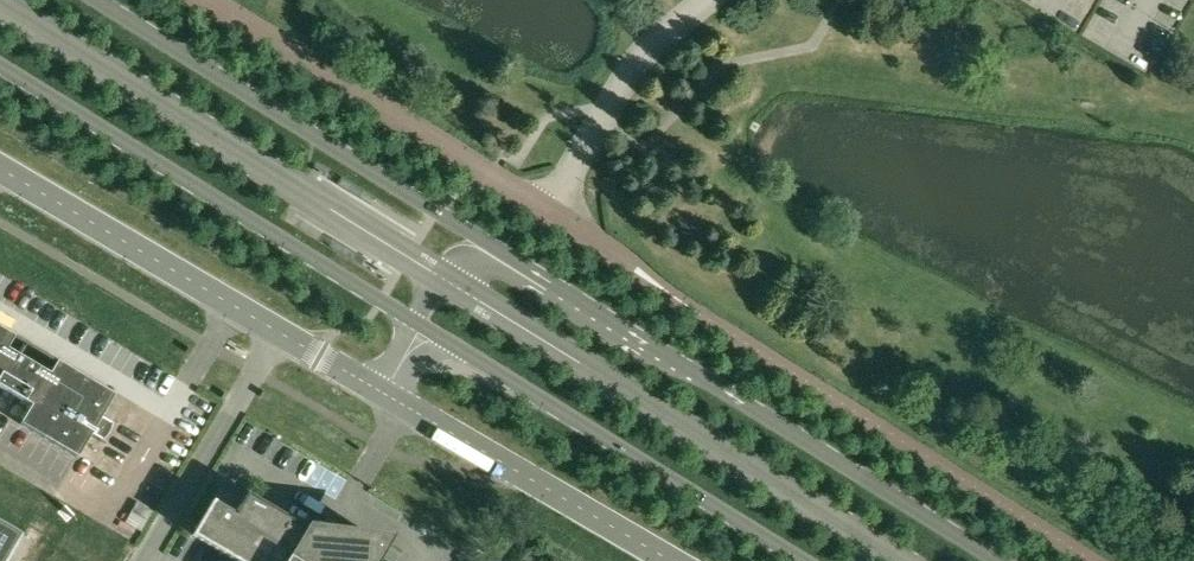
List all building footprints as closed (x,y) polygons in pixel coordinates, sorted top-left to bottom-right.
[(2,330),(0,329),(0,387),(31,406),(20,424),(77,458),(91,436),(99,441),(100,442),(105,438),(108,434),(110,428),(111,424),(109,424),(101,419),(114,396),(69,369),(57,362),(50,374),(38,367),(44,358),(24,346),(18,356),(7,349),(14,337),(2,330)] [(380,542),(340,537),(332,551),(305,535),(308,530),(247,494),(235,513),(213,501),(193,535),(236,560),(369,560),(380,542)] [(153,514),(136,504),(125,524),(141,534),(153,514)] [(24,535),(0,521),(0,560),(9,560),(24,535)]
